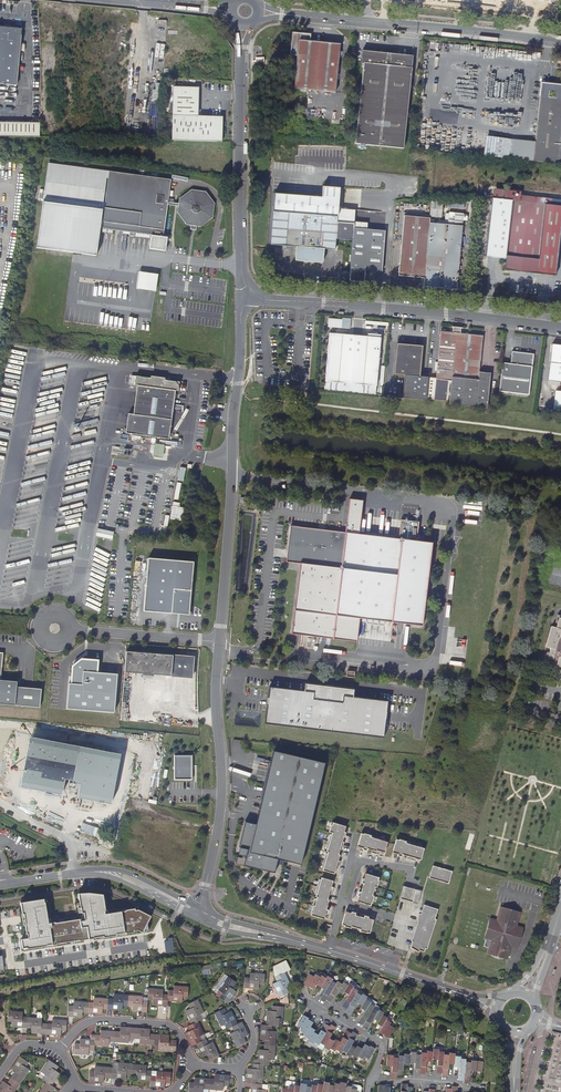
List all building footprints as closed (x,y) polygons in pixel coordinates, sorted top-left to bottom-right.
[(22,28),(9,27),(9,25),(5,25),(4,27),(0,26),(0,84),(16,86),(22,28)] [(310,41),(311,34),(305,33),(293,32),(291,54),(298,55),(295,88),(336,93),(340,44),(310,41)] [(371,145),(404,149),(413,60),(413,56),(390,54),(363,51),(362,63),(364,64),(356,143),(371,145)] [(560,166),(560,85),(542,83),(535,141),(535,145),(533,163),(546,165),(560,166)] [(173,140),(223,142),(223,117),(198,116),(199,88),(174,87),(173,140)] [(0,123),(0,137),(41,138),(41,124),(0,123)] [(195,230),(196,227),(201,227),(212,219),(215,204),(206,193),(191,191),(180,199),(179,203),(169,202),(171,180),(123,174),(109,172),(109,175),(107,174),(108,172),(73,168),(49,164),(44,200),(38,249),(96,257),(100,229),(102,229),(107,229),(108,230),(113,230),(119,231),(118,234),(123,235),(124,231),(130,232),(129,236),(134,237),(135,233),(136,233),(141,234),(142,234),(142,239),(150,240),(151,235),(152,236),(150,250),(166,252),(168,239),(163,238),(168,206),(179,207),(178,214),(187,226),(192,226),(192,229),(195,230)] [(354,228),(355,210),(338,208),(340,188),(323,187),(322,197),(274,194),(271,245),(298,247),(297,259),(322,261),(323,249),(335,250),(335,239),(344,240),(353,240),(349,280),(364,282),(365,270),(382,272),(385,231),(354,228)] [(511,214),(512,200),(493,198),(486,257),(506,259),(511,214)] [(487,220),(489,199),(480,199),(477,219),(487,220)] [(464,208),(464,200),(447,200),(447,207),(464,208)] [(506,259),(505,270),(556,276),(559,243),(560,230),(560,206),(512,200),(511,214),(506,259)] [(443,217),(443,202),(431,202),(431,217),(443,217)] [(445,223),(463,224),(464,220),(467,220),(468,213),(446,212),(445,223)] [(425,279),(430,223),(430,219),(405,216),(401,259),(399,276),(425,279)] [(425,279),(424,286),(435,287),(457,289),(462,227),(430,223),(425,279)] [(328,327),(351,328),(351,318),(329,318),(328,327)] [(428,378),(426,399),(450,402),(452,377),(457,327),(453,327),(452,332),(445,332),(442,331),(440,331),(437,362),(436,372),(436,379),(428,378)] [(457,327),(452,377),(479,380),(479,373),(479,372),(482,341),(483,335),(481,335),(461,333),(461,327),(457,327)] [(329,333),(328,342),(328,347),(325,380),(376,386),(380,339),(361,337),(329,333)] [(401,398),(424,400),(424,399),(427,378),(419,377),(422,346),(397,344),(394,374),(404,375),(401,398)] [(552,344),(549,373),(560,375),(560,346),(552,344)] [(503,363),(499,391),(529,394),(534,354),(513,352),(511,364),(503,363)] [(452,377),(450,402),(449,403),(449,404),(475,407),(487,408),(490,373),(488,373),(488,374),(479,373),(479,380),(452,377)] [(151,378),(136,376),(132,375),(131,385),(135,385),(138,386),(134,415),(135,415),(172,420),(175,398),(176,391),(179,392),(180,382),(165,380),(165,378),(152,376),(151,378)] [(166,438),(168,426),(159,425),(157,437),(166,438)] [(300,564),(291,635),(355,642),(358,619),(422,626),(432,541),(417,540),(419,520),(401,518),(399,538),(359,533),(362,500),(349,498),(345,532),(291,525),(286,562),(300,564)] [(170,518),(182,520),(185,507),(180,506),(181,502),(174,501),(170,518)] [(113,539),(114,531),(98,528),(96,535),(113,539)] [(193,562),(148,558),(144,611),(189,615),(193,562)] [(559,618),(556,628),(551,626),(545,647),(550,648),(547,658),(557,661),(556,666),(560,667),(560,618),(559,618)] [(194,657),(126,651),(125,672),(192,678),(194,657)] [(4,653),(0,653),(0,704),(40,708),(42,690),(17,687),(18,682),(1,680),(4,653)] [(450,663),(461,664),(462,657),(450,656),(450,663)] [(73,665),(72,683),(84,684),(85,671),(99,672),(101,659),(83,658),(73,665)] [(72,683),(69,707),(116,712),(120,674),(99,672),(85,671),(84,684),(72,683)] [(269,687),(264,724),(383,738),(388,701),(353,697),(354,690),(305,684),(304,691),(269,687)] [(46,741),(33,739),(28,742),(20,788),(80,799),(79,807),(92,809),(93,801),(111,804),(119,758),(115,753),(110,752),(109,759),(102,758),(103,751),(53,742),(52,752),(44,751),(46,741)] [(278,859),(301,865),(325,763),(273,751),(256,825),(245,822),(239,848),(238,855),(242,856),(241,858),(237,857),(235,865),(243,867),(244,866),(274,873),(278,859)] [(174,779),(192,779),(192,756),(174,755),(174,779)] [(141,793),(148,795),(150,787),(143,785),(141,793)] [(324,868),(323,870),(333,873),(334,871),(335,872),(336,868),(338,869),(341,861),(338,860),(339,857),(339,856),(339,854),(340,849),(342,850),(345,842),(343,841),(344,836),(345,836),(346,832),(344,831),(345,828),(344,828),(345,825),(333,822),(330,832),(333,833),(333,835),(331,834),(327,848),(328,849),(328,851),(329,852),(329,854),(326,853),(322,867),(324,868)] [(372,835),(362,832),(358,845),(360,845),(360,847),(363,848),(363,849),(367,851),(368,848),(373,850),(372,852),(380,855),(380,853),(384,855),(388,842),(385,841),(386,840),(373,836),(373,837),(371,837),(372,835)] [(397,838),(393,850),(395,851),(395,853),(398,854),(398,855),(402,857),(403,854),(408,856),(407,858),(415,860),(415,859),(419,860),(419,858),(421,859),(425,847),(408,842),(408,843),(406,843),(407,841),(397,838)] [(433,865),(430,876),(440,879),(440,881),(449,883),(452,871),(433,865)] [(380,878),(368,874),(367,876),(366,876),(365,879),(363,879),(362,883),(364,884),(363,889),(360,888),(358,896),(360,896),(358,900),(360,900),(359,902),(372,906),(377,889),(375,889),(376,887),(377,888),(380,878)] [(332,880),(322,877),(321,880),(319,879),(315,893),(317,894),(316,896),(317,897),(317,899),(315,898),(310,915),(322,918),(323,916),(325,917),(326,913),(327,914),(330,906),(327,905),(328,902),(327,902),(328,900),(327,899),(329,894),(331,895),(334,887),(331,886),(332,883),(331,883),(332,880)] [(422,892),(404,886),(401,899),(418,904),(422,892)] [(57,944),(57,943),(65,942),(70,941),(79,940),(79,941),(80,941),(93,938),(103,936),(103,937),(104,937),(116,935),(116,934),(126,932),(126,933),(134,932),(134,931),(137,930),(142,932),(147,923),(151,916),(138,909),(135,910),(135,908),(134,908),(126,910),(125,910),(116,912),(108,913),(105,914),(104,911),(105,910),(105,907),(103,895),(103,894),(89,893),(78,893),(80,902),(81,912),(82,918),(64,921),(59,922),(55,923),(55,922),(50,923),(48,923),(47,919),(47,915),(46,910),(45,902),(44,902),(43,899),(20,903),(22,914),(24,914),(25,924),(25,925),(26,933),(26,934),(27,933),(28,938),(25,938),(21,939),(22,948),(27,947),(27,949),(46,946),(47,946),(46,945),(52,944),(52,945),(53,945),(57,944)] [(419,913),(417,923),(412,943),(413,943),(411,948),(413,949),(419,953),(419,951),(424,952),(425,949),(427,949),(437,919),(435,919),(438,909),(424,904),(422,910),(421,914),(419,913)] [(511,946),(517,926),(520,912),(500,907),(496,920),(490,918),(484,938),(491,940),(487,953),(507,959),(511,946)] [(370,934),(374,922),(372,921),(372,919),(369,918),(369,917),(361,915),(361,917),(355,915),(356,913),(352,912),(352,913),(348,912),(348,914),(345,913),(342,926),(352,929),(352,927),(354,927),(353,929),(370,934)] [(523,928),(517,926),(514,935),(511,946),(517,948),(523,928)] [(166,954),(174,953),(172,937),(168,937),(168,941),(164,941),(166,954)] [(276,992),(279,997),(288,992),(286,988),(291,985),(285,972),(290,970),(286,961),(273,967),(276,971),(275,977),(277,982),(273,984),(275,988),(277,991),(276,992)] [(245,977),(244,988),(249,988),(249,983),(254,984),(253,988),(259,989),(259,984),(264,984),(264,973),(250,972),(250,977),(245,977)] [(321,987),(322,985),(322,984),(326,978),(321,975),(320,977),(315,974),(314,977),(309,974),(303,985),(307,988),(308,986),(313,989),(316,985),(321,987)] [(225,1001),(228,1003),(231,999),(227,996),(230,993),(233,995),(236,991),(232,988),(237,982),(228,976),(218,990),(223,993),(219,997),(225,1001)] [(325,1002),(326,1000),(326,999),(336,983),(331,981),(332,979),(327,976),(326,978),(322,984),(322,985),(327,988),(320,999),(325,1002)] [(348,985),(344,992),(349,995),(342,1006),(347,1009),(357,992),(360,986),(355,983),(356,982),(352,979),(348,985)] [(337,981),(336,983),(326,999),(326,1000),(331,1002),(338,991),(342,994),(344,992),(348,985),(343,982),(342,984),(337,981)] [(168,995),(168,1001),(173,1002),(174,997),(178,997),(178,1002),(182,1002),(183,998),(187,998),(188,987),(174,986),(174,991),(169,990),(168,995)] [(167,1006),(168,1001),(168,995),(163,995),(163,990),(149,988),(148,1000),(153,1000),(153,1005),(167,1006)] [(357,1003),(362,1006),(367,996),(362,993),(361,995),(357,992),(347,1009),(345,1011),(350,1014),(357,1003)] [(128,1006),(129,995),(114,994),(114,999),(109,999),(108,1010),(113,1010),(114,1005),(117,1005),(117,1010),(122,1011),(123,1006),(128,1006)] [(147,1012),(148,1002),(142,1001),(143,996),(129,995),(128,1006),(133,1007),(132,1011),(137,1012),(137,1007),(142,1007),(141,1012),(147,1012)] [(359,1022),(363,1025),(373,1009),(376,1004),(377,1002),(367,996),(362,1006),(360,1008),(365,1011),(359,1022)] [(108,1010),(109,999),(94,998),(94,1002),(89,1002),(88,1013),(93,1013),(93,1009),(98,1009),(98,1014),(102,1014),(103,1009),(108,1010)] [(192,1024),(198,1021),(202,1019),(200,1014),(204,1012),(198,999),(188,1004),(190,1009),(186,1011),(188,1015),(192,1013),(194,1017),(190,1019),(192,1024)] [(88,1013),(89,1002),(74,1000),(74,1006),(68,1005),(67,1016),(73,1016),(73,1012),(77,1012),(77,1017),(82,1017),(83,1013),(88,1013)] [(272,1026),(282,1026),(283,1007),(272,1006),(272,1011),(267,1011),(266,1025),(272,1026)] [(225,1008),(215,1013),(221,1026),(226,1024),(228,1029),(232,1027),(238,1024),(231,1011),(227,1013),(225,1008)] [(374,1019),(378,1022),(378,1021),(382,1014),(384,1012),(379,1009),(377,1011),(373,1009),(363,1025),(362,1027),(367,1030),(374,1019)] [(27,1027),(28,1016),(23,1016),(23,1011),(8,1010),(7,1021),(13,1022),(12,1026),(27,1027)] [(378,1021),(378,1022),(377,1024),(382,1027),(379,1031),(384,1034),(383,1035),(388,1038),(394,1028),(390,1025),(391,1022),(387,1019),(388,1018),(382,1014),(378,1021)] [(309,1018),(304,1015),(298,1025),(302,1029),(301,1031),(305,1034),(304,1036),(309,1039),(313,1032),(314,1032),(315,1030),(310,1027),(313,1022),(308,1019),(309,1018)] [(46,1034),(47,1023),(42,1023),(42,1017),(28,1016),(27,1027),(32,1028),(32,1032),(37,1033),(37,1028),(41,1029),(41,1033),(46,1034)] [(66,1031),(67,1019),(53,1018),(52,1023),(47,1023),(46,1034),(61,1035),(61,1030),(66,1031)] [(185,1033),(192,1046),(196,1044),(202,1041),(199,1036),(204,1034),(198,1021),(192,1024),(188,1026),(190,1031),(185,1033)] [(236,1047),(246,1042),(244,1037),(248,1035),(242,1022),(238,1024),(232,1027),(234,1031),(230,1033),(236,1047)] [(318,1035),(314,1032),(313,1032),(309,1039),(308,1041),(313,1044),(314,1042),(319,1045),(320,1043),(329,1027),(329,1026),(325,1024),(318,1035)] [(331,1024),(329,1026),(329,1027),(320,1043),(325,1046),(324,1047),(329,1050),(330,1048),(334,1041),(329,1038),(336,1027),(331,1024)] [(272,1026),(266,1025),(261,1025),(261,1030),(266,1031),(265,1035),(260,1035),(260,1040),(265,1040),(264,1045),(275,1046),(276,1031),(272,1031),(272,1026)] [(135,1028),(130,1027),(129,1032),(125,1032),(125,1027),(121,1026),(120,1031),(115,1031),(114,1042),(129,1043),(130,1038),(134,1039),(135,1028)] [(135,1028),(134,1039),(140,1039),(140,1044),(154,1045),(155,1034),(150,1033),(150,1029),(145,1028),(145,1033),(141,1033),(141,1028),(135,1028)] [(95,1034),(95,1039),(94,1045),(109,1046),(109,1041),(114,1042),(115,1031),(110,1030),(110,1035),(105,1035),(106,1030),(101,1029),(101,1034),(95,1034)] [(335,1039),(334,1041),(330,1048),(335,1051),(336,1050),(341,1052),(342,1050),(351,1033),(347,1031),(340,1042),(335,1039)] [(350,1057),(352,1055),(356,1048),(351,1045),(358,1034),(353,1031),(351,1033),(342,1050),(346,1053),(345,1054),(350,1057)] [(176,1042),(176,1040),(169,1040),(169,1035),(155,1034),(154,1045),(159,1045),(159,1050),(176,1051),(176,1042)] [(205,1040),(202,1041),(196,1044),(199,1049),(203,1047),(205,1051),(200,1053),(203,1057),(207,1055),(209,1060),(219,1055),(210,1037),(207,1038),(205,1040)] [(94,1045),(95,1039),(89,1039),(89,1043),(85,1043),(85,1038),(80,1038),(80,1042),(75,1042),(74,1053),(89,1054),(89,1049),(94,1050),(94,1045)] [(375,1049),(370,1045),(370,1047),(365,1044),(362,1049),(357,1046),(356,1048),(352,1055),(357,1058),(358,1056),(363,1059),(364,1057),(369,1059),(375,1049)] [(264,1065),(269,1065),(269,1059),(274,1060),(275,1046),(264,1045),(264,1050),(259,1050),(259,1060),(258,1064),(264,1065)] [(433,1051),(432,1059),(438,1060),(436,1073),(442,1073),(442,1072),(444,1054),(444,1052),(439,1051),(439,1049),(433,1049),(433,1051)] [(419,1076),(419,1074),(421,1056),(421,1055),(416,1054),(416,1052),(410,1051),(410,1054),(409,1063),(415,1063),(413,1076),(419,1076)] [(421,1056),(419,1074),(425,1074),(426,1062),(432,1062),(432,1059),(433,1051),(427,1051),(427,1053),(422,1052),(421,1055),(421,1056)] [(442,1072),(442,1073),(442,1076),(448,1077),(449,1063),(454,1064),(454,1062),(455,1056),(455,1053),(449,1053),(449,1055),(444,1054),(442,1072)] [(409,1065),(409,1063),(410,1054),(404,1054),(404,1056),(399,1055),(398,1057),(398,1058),(398,1059),(397,1076),(397,1077),(402,1077),(403,1064),(409,1065)] [(397,1080),(397,1077),(397,1076),(398,1059),(398,1058),(393,1057),(393,1055),(388,1055),(387,1066),(390,1066),(392,1066),(391,1079),(397,1080)] [(20,1056),(17,1061),(20,1063),(18,1066),(15,1064),(11,1068),(15,1071),(11,1077),(20,1083),(29,1069),(26,1066),(29,1062),(20,1056)] [(454,1062),(454,1064),(454,1067),(460,1067),(458,1080),(464,1081),(464,1080),(466,1062),(466,1059),(461,1059),(461,1056),(455,1056),(454,1062)] [(59,1067),(49,1060),(41,1072),(45,1075),(42,1079),(47,1082),(51,1086),(54,1081),(51,1078),(53,1075),(56,1078),(59,1073),(56,1071),(59,1067)] [(464,1080),(464,1081),(464,1083),(469,1084),(470,1071),(472,1071),(476,1071),(479,1072),(480,1061),(471,1060),(471,1062),(466,1062),(464,1080)] [(131,1075),(132,1064),(118,1063),(118,1068),(113,1068),(112,1068),(111,1079),(116,1079),(117,1079),(117,1074),(121,1075),(121,1079),(126,1080),(126,1075),(131,1075)] [(151,1082),(152,1071),(146,1070),(147,1065),(132,1064),(131,1075),(136,1076),(136,1081),(151,1082)] [(264,1065),(258,1064),(253,1064),(252,1069),(248,1068),(247,1073),(252,1073),(252,1077),(247,1077),(247,1083),(252,1083),(262,1084),(264,1065)] [(111,1079),(112,1068),(98,1067),(98,1071),(93,1071),(92,1082),(97,1082),(98,1077),(101,1078),(101,1083),(106,1083),(107,1078),(111,1079)] [(152,1071),(151,1082),(150,1086),(156,1087),(156,1082),(160,1082),(160,1087),(165,1087),(165,1083),(170,1083),(171,1072),(152,1071)] [(209,1079),(209,1089),(223,1090),(223,1085),(228,1086),(229,1075),(214,1074),(214,1079),(209,1079)] [(0,1085),(4,1087),(2,1091),(0,1090),(0,1091),(14,1091),(20,1083),(11,1077),(6,1084),(3,1081),(0,1085)] [(209,1079),(195,1078),(195,1083),(190,1082),(189,1091),(204,1091),(204,1089),(209,1089),(209,1079)] [(51,1086),(47,1082),(40,1091),(53,1091),(55,1089),(51,1086)] [(322,1091),(333,1091),(334,1086),(329,1085),(329,1083),(323,1082),(323,1084),(322,1091)] [(345,1086),(346,1085),(346,1083),(340,1082),(340,1084),(335,1083),(334,1086),(333,1091),(344,1091),(345,1086)] [(252,1083),(252,1089),(252,1091),(267,1091),(267,1085),(262,1084),(252,1083)] [(311,1087),(306,1086),(306,1084),(301,1083),(300,1086),(299,1091),(310,1091),(311,1087)] [(322,1091),(323,1084),(317,1083),(317,1085),(312,1084),(311,1087),(310,1091),(322,1091)]
